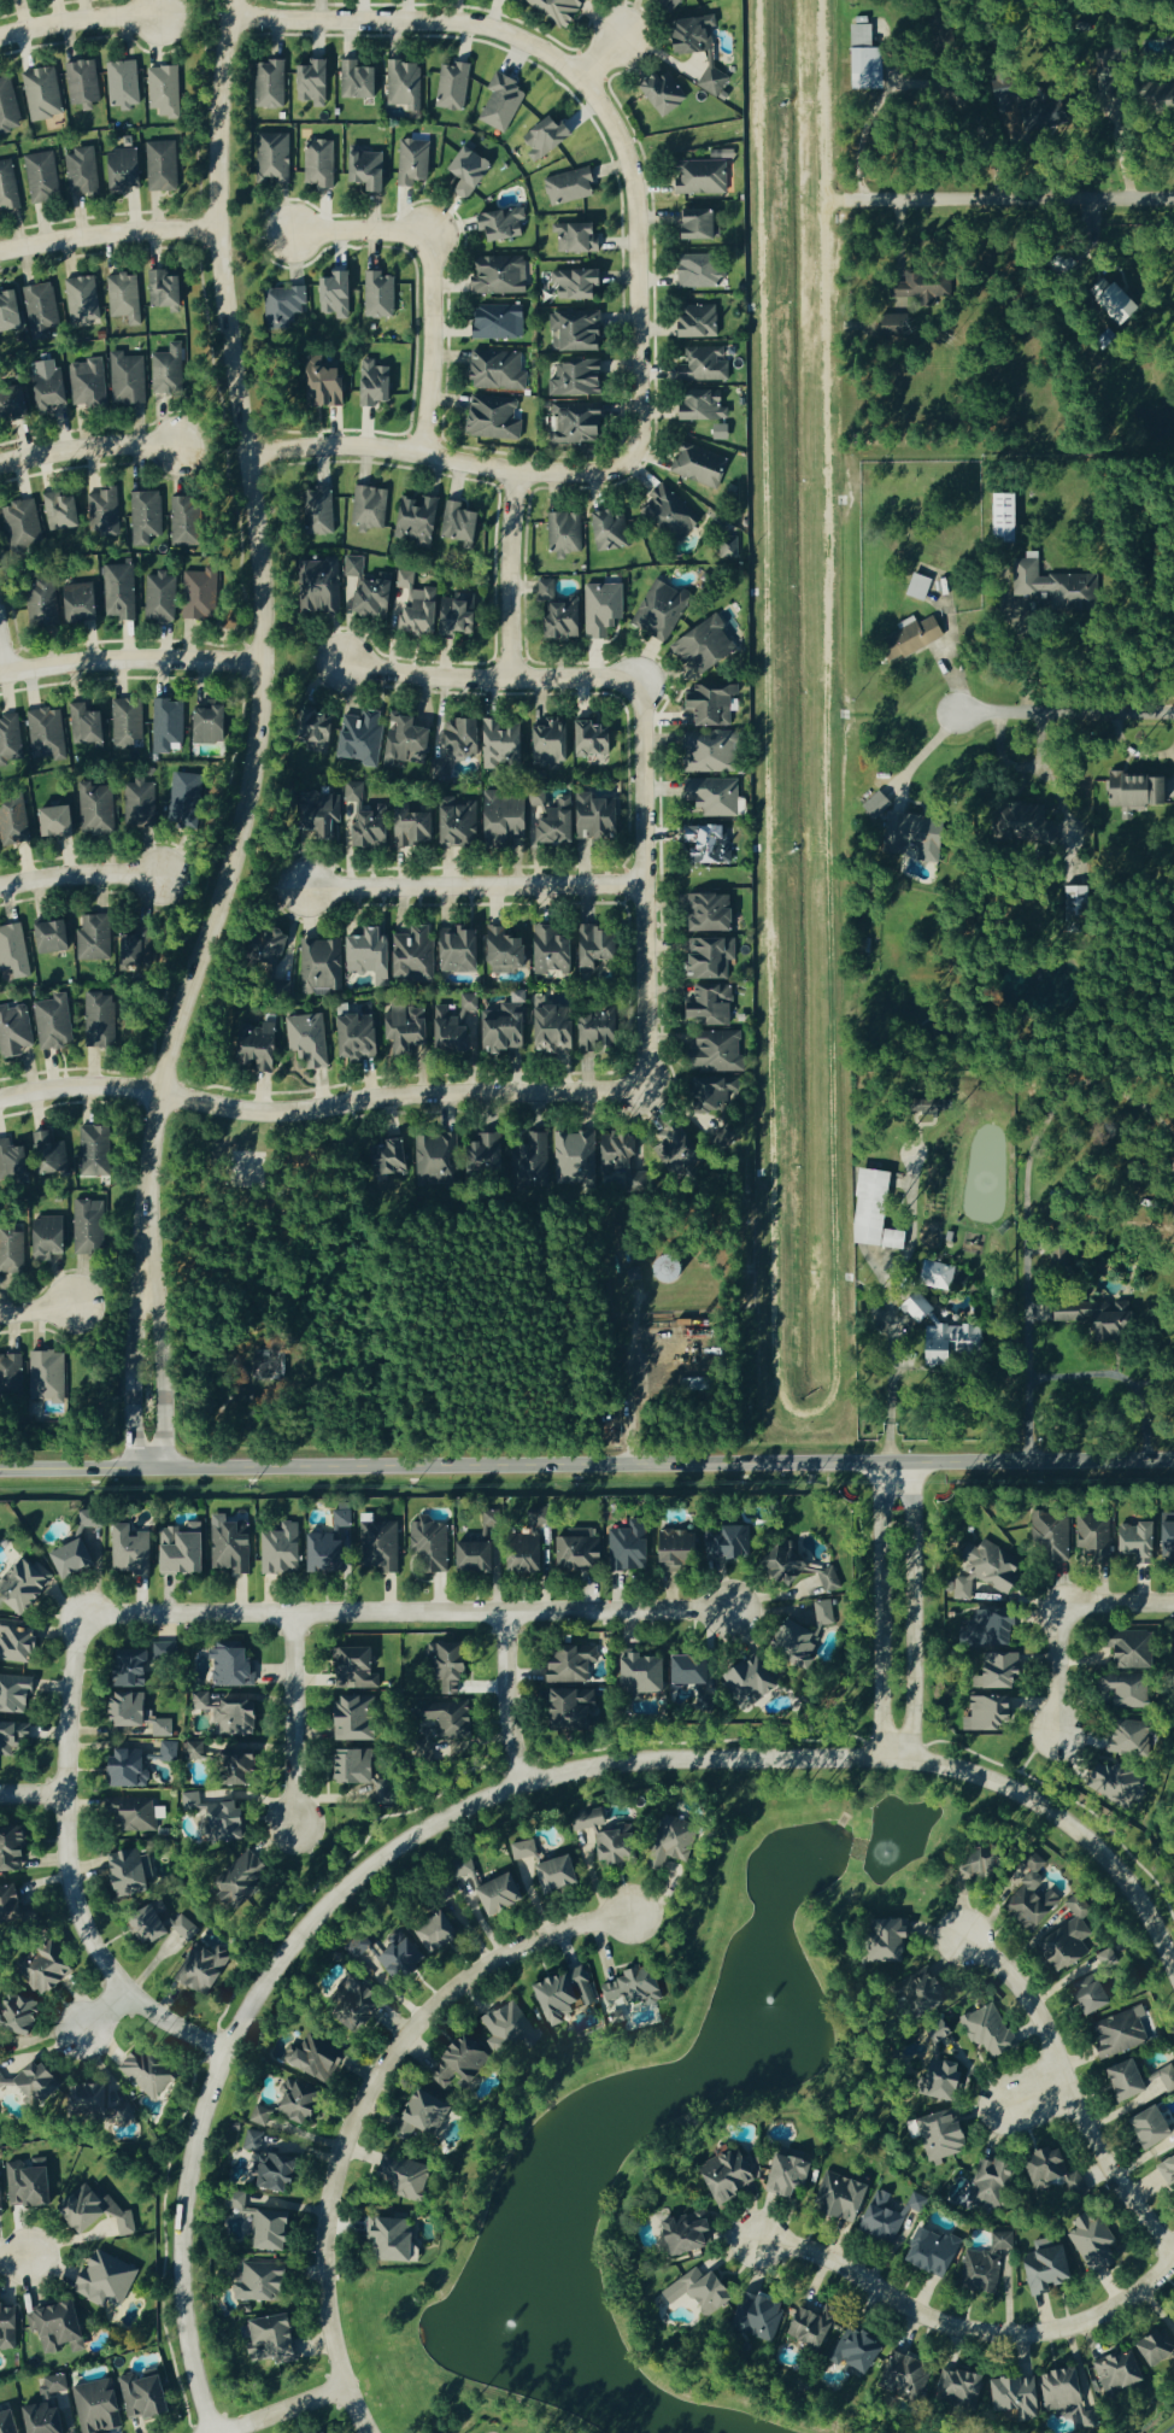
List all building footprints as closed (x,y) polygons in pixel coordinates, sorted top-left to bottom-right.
[(572,27),(588,0),(527,0),(572,27)] [(679,16),(680,51),(716,50),(715,24),(718,24),(718,15),(679,16)] [(879,87),(879,48),(869,48),(869,15),(846,15),(847,87),(879,87)] [(73,104),(103,100),(97,57),(67,62),(73,104)] [(304,99),(317,98),(317,105),(329,105),(329,85),(334,85),(333,57),(314,57),(314,63),(303,64),(304,99)] [(287,106),(289,59),(260,58),(259,105),(287,106)] [(382,95),(381,64),(360,65),(360,58),(344,58),(345,96),(382,95)] [(141,59),(110,60),(111,106),(143,105),(141,59)] [(408,109),(421,110),(423,60),(390,59),(389,103),(408,103),(408,109)] [(443,62),(437,105),(467,109),(473,61),(456,59),(456,64),(443,62)] [(719,96),(735,74),(714,59),(698,80),(719,96)] [(34,120),(67,114),(57,64),(24,71),(34,120)] [(152,65),(153,107),(163,107),(163,117),(183,116),(182,64),(152,65)] [(674,68),(649,82),(665,114),(691,101),(674,68)] [(508,132),(532,87),(499,70),(490,88),(495,91),(481,118),(508,132)] [(26,126),(12,74),(0,77),(0,134),(26,126)] [(1002,78),(988,82),(996,109),(1010,105),(1002,78)] [(1055,120),(1044,92),(1026,98),(1027,99),(1018,102),(1028,130),(1055,120)] [(523,136),(539,161),(578,134),(561,110),(523,136)] [(292,131),(259,132),(260,177),(278,177),(278,182),(293,182),(292,131)] [(401,184),(417,185),(417,178),(432,178),(433,139),(403,137),(401,184)] [(338,138),(309,138),(309,184),(337,185),(338,138)] [(149,140),(151,190),(180,189),(178,139),(149,140)] [(456,188),(470,199),(497,163),(470,143),(451,168),(464,178),(456,188)] [(100,190),(98,145),(77,146),(77,153),(69,154),(70,192),(100,190)] [(147,183),(146,147),(114,148),(115,192),(131,192),(131,183),(147,183)] [(34,201),(63,196),(56,149),(26,154),(34,201)] [(388,189),(389,150),(355,149),(354,181),(374,181),(374,189),(388,189)] [(23,206),(14,157),(0,160),(0,210),(23,206)] [(729,193),(730,159),(689,157),(689,177),(680,177),(680,191),(729,193)] [(547,177),(554,205),(601,193),(593,165),(547,177)] [(527,235),(525,218),(528,217),(526,205),(476,214),(478,231),(486,230),(488,241),(527,235)] [(722,207),(686,208),(687,237),(723,237),(722,207)] [(560,251),(603,250),(602,221),(559,222),(560,251)] [(682,253),(682,286),(726,285),(726,253),(682,253)] [(528,255),(482,255),(482,275),(473,275),(473,292),(528,292),(528,255)] [(186,304),(185,274),(168,275),(168,268),(151,268),(153,305),(186,304)] [(604,297),(605,268),(555,268),(555,282),(559,282),(559,296),(604,297)] [(354,317),(354,269),(337,269),(337,276),(325,276),(324,310),(338,311),(338,317),(354,317)] [(398,315),(397,274),(385,274),(385,269),(368,269),(368,315),(398,315)] [(887,280),(887,297),(944,297),(943,269),(903,269),(903,280),(887,280)] [(110,274),(113,315),(131,314),(131,324),(143,324),(141,272),(110,274)] [(72,320),(101,319),(99,275),(70,276),(72,320)] [(1089,295),(1112,323),(1132,307),(1109,279),(1089,295)] [(34,339),(53,337),(52,327),(61,325),(56,281),(27,285),(34,339)] [(268,286),(269,323),(298,322),(298,311),(308,310),(307,285),(268,286)] [(30,326),(23,289),(0,293),(0,332),(30,326)] [(526,303),(478,304),(478,337),(526,337),(526,303)] [(720,336),(721,304),(688,303),(688,320),(679,320),(679,335),(720,336)] [(607,348),(607,311),(554,312),(555,349),(607,348)] [(907,312),(876,313),(876,338),(907,337),(907,312)] [(171,351),(154,351),(155,392),(186,391),(185,340),(171,340),(171,351)] [(684,379),(731,378),(731,359),(724,359),(724,345),(689,346),(689,362),(683,362),(684,379)] [(146,354),(126,355),(125,349),(113,350),(115,402),(148,401),(146,354)] [(475,387),(530,387),(530,370),(524,370),(524,350),(475,350),(475,387)] [(350,404),(349,365),(326,366),(326,354),(313,354),(315,405),(350,404)] [(366,405),(383,405),(383,400),(396,400),(396,373),(393,373),(393,365),(378,364),(379,358),(367,358),(366,405)] [(560,358),(559,378),(552,377),(552,393),(606,395),(607,360),(560,358)] [(107,402),(106,359),(73,359),(74,403),(107,402)] [(40,369),(43,407),(72,405),(69,367),(40,369)] [(7,420),(36,411),(28,381),(0,389),(0,397),(7,420)] [(686,390),(687,419),(731,417),(731,406),(726,406),(725,389),(686,390)] [(526,419),(517,419),(518,396),(474,394),(472,434),(525,437),(526,419)] [(600,401),(555,403),(555,413),(558,413),(559,441),(611,439),(610,408),(600,409),(600,401)] [(674,469),(721,488),(729,470),(725,469),(730,457),(685,440),(674,469)] [(652,493),(659,500),(652,506),(682,539),(703,520),(667,480),(652,493)] [(385,530),(392,488),(359,483),(353,523),(364,524),(363,526),(385,530)] [(336,485),(316,485),(316,495),(308,495),(309,524),(322,524),(322,533),(337,532),(336,485)] [(122,534),(121,489),(92,489),(93,530),(107,530),(107,535),(122,534)] [(47,492),(52,529),(85,525),(81,494),(63,496),(62,490),(47,492)] [(165,532),(164,490),(133,491),(134,545),(154,544),(154,532),(165,532)] [(1011,492),(988,492),(987,540),(1010,540),(1011,492)] [(398,539),(436,544),(443,496),(424,494),(424,498),(404,495),(398,539)] [(204,495),(174,496),(175,544),(205,544),(204,495)] [(15,549),(46,542),(36,498),(5,505),(15,549)] [(484,510),(464,508),(465,500),(449,498),(445,535),(467,538),(466,546),(480,548),(484,510)] [(633,545),(626,508),(595,513),(602,550),(633,545)] [(584,510),(551,511),(552,554),(572,554),(572,551),(585,551),(584,510)] [(1011,593),(1049,593),(1049,604),(1095,604),(1095,573),(1036,573),(1036,550),(1023,550),(1023,557),(1011,557),(1011,593)] [(367,555),(347,554),(346,574),(356,575),(354,611),(394,614),(397,578),(366,576),(367,555)] [(301,560),(303,610),(341,609),(339,559),(301,560)] [(106,614),(120,614),(120,619),(137,619),(138,564),(107,563),(106,614)] [(187,570),(186,617),(219,618),(220,566),(208,565),(208,570),(187,570)] [(438,633),(441,600),(437,599),(438,588),(416,586),(417,570),(401,568),(399,586),(412,587),(410,603),(409,603),(407,630),(438,633)] [(148,618),(178,618),(179,572),(149,572),(148,618)] [(641,609),(653,615),(646,627),(670,640),(694,595),(659,576),(641,609)] [(60,624),(58,577),(39,577),(41,625),(60,624)] [(539,579),(542,598),(559,595),(557,577),(539,579)] [(66,585),(72,621),(103,615),(97,580),(66,585)] [(627,582),(589,583),(590,637),(611,637),(611,626),(620,625),(620,617),(627,617),(627,582)] [(480,610),(474,610),(475,595),(448,594),(447,632),(479,633),(480,610)] [(552,614),(553,638),(586,636),(585,596),(571,596),(571,600),(558,600),(558,614),(552,614)] [(940,635),(929,614),(914,622),(910,614),(893,623),(896,628),(876,639),(887,662),(940,635)] [(145,697),(115,697),(116,747),(137,747),(137,738),(146,738),(145,697)] [(172,752),(172,741),(185,741),(186,700),(156,699),(155,752),(172,752)] [(73,702),(75,742),(109,741),(108,710),(90,711),(89,701),(73,702)] [(232,705),(199,704),(198,741),(232,742),(232,705)] [(63,707),(31,709),(34,756),(66,755),(63,707)] [(342,755),(365,758),(365,764),(379,766),(386,709),(365,707),(364,714),(348,712),(342,755)] [(435,752),(437,726),(421,725),(421,713),(397,711),(396,727),(392,727),(390,762),(405,763),(406,750),(435,752)] [(25,753),(23,714),(0,715),(0,755),(25,753)] [(485,718),(450,717),(449,756),(485,756),(485,718)] [(573,762),(573,718),(550,719),(551,725),(539,725),(540,762),(573,762)] [(583,720),(582,754),(617,755),(618,730),(610,730),(611,721),(583,720)] [(743,770),(741,729),(687,730),(688,754),(698,754),(699,771),(743,770)] [(453,758),(434,757),(434,777),(453,777),(453,758)] [(1159,803),(1160,776),(1118,775),(1119,770),(1104,770),(1103,805),(1119,806),(1119,819),(1129,819),(1130,809),(1142,809),(1142,803),(1159,803)] [(206,772),(175,771),(172,818),(203,820),(206,772)] [(706,815),(743,815),(743,777),(694,777),(694,798),(706,798),(706,815)] [(157,825),(158,778),(128,778),(127,825),(157,825)] [(357,799),(358,846),(392,845),(391,803),(377,803),(377,810),(364,810),(363,783),(347,783),(348,799),(357,799)] [(81,785),(83,833),(117,832),(115,784),(81,785)] [(487,792),(491,839),(516,837),(517,838),(533,837),(528,789),(487,792)] [(621,797),(594,798),(594,790),(576,791),(576,794),(560,795),(560,806),(548,806),(548,795),(543,795),(544,824),(536,824),(536,841),(579,840),(579,837),(614,835),(613,824),(622,824),(621,797)] [(866,804),(877,816),(890,804),(879,792),(866,804)] [(326,828),(326,837),(340,837),(342,793),(325,793),(325,806),(315,806),(314,827),(326,828)] [(438,811),(414,812),(414,800),(396,800),(397,843),(439,842),(438,811)] [(32,839),(28,801),(0,804),(0,821),(2,842),(32,839)] [(480,802),(447,803),(447,845),(481,844),(480,802)] [(1007,802),(1006,819),(1038,822),(1039,804),(1007,802)] [(37,809),(69,804),(71,833),(41,837),(37,809)] [(945,862),(949,817),(892,811),(889,837),(922,841),(920,859),(945,862)] [(730,862),(730,824),(690,823),(690,844),(697,844),(697,861),(730,862)] [(739,929),(739,907),(735,907),(734,892),(691,893),(691,916),(696,915),(697,930),(739,929)] [(112,913),(85,914),(85,929),(79,929),(80,958),(112,958),(112,913)] [(39,922),(42,952),(75,949),(72,919),(39,922)] [(17,968),(18,977),(33,975),(25,922),(0,926),(0,962),(1,970),(17,968)] [(540,969),(577,970),(578,935),(561,934),(562,924),(541,923),(540,969)] [(155,964),(156,925),(143,924),(143,933),(127,933),(126,963),(155,964)] [(438,976),(436,924),(415,925),(415,932),(398,933),(400,977),(438,976)] [(483,970),(483,929),(470,929),(470,924),(459,924),(459,930),(445,930),(445,970),(483,970)] [(495,972),(520,972),(520,967),(531,967),(531,935),(510,935),(510,924),(489,925),(489,961),(495,961),(495,972)] [(395,980),(394,934),(387,935),(387,926),(372,926),(372,935),(353,935),(353,972),(378,972),(378,981),(395,980)] [(625,958),(625,926),(586,926),(587,969),(602,969),(602,959),(625,958)] [(292,931),(269,929),(266,962),(289,964),(292,931)] [(732,977),(732,958),(740,958),(740,936),(694,937),(695,978),(732,977)] [(343,988),(344,939),(303,938),(302,992),(318,993),(318,988),(343,988)] [(706,1024),(734,1025),(735,983),(697,982),(697,998),(689,998),(688,1016),(706,1017),(706,1024)] [(530,1048),(529,989),(514,989),(514,1001),(504,1001),(504,1009),(485,1009),(485,1045),(497,1045),(497,1049),(530,1048)] [(43,1049),(77,1044),(68,991),(56,993),(57,998),(36,1001),(43,1049)] [(88,993),(89,1046),(119,1045),(118,992),(88,993)] [(441,1046),(476,1045),(475,1017),(469,1017),(469,1009),(480,1009),(479,992),(461,993),(462,1015),(451,1015),(451,1003),(440,1004),(441,1046)] [(579,1050),(579,1019),(575,1019),(576,1005),(549,1005),(549,994),(541,994),(541,1050),(579,1050)] [(24,1046),(35,1044),(30,1003),(11,1005),(10,1003),(0,1004),(0,1037),(3,1057),(26,1054),(24,1046)] [(390,1039),(396,1038),(397,1051),(414,1049),(413,1044),(434,1041),(430,1004),(396,1008),(396,1010),(387,1011),(390,1039)] [(332,1065),(324,1011),(288,1017),(293,1051),(301,1050),(302,1057),(311,1055),(313,1068),(332,1065)] [(625,1014),(585,1012),(584,1049),(601,1050),(602,1039),(624,1040),(625,1014)] [(381,1013),(344,1014),(346,1058),(382,1057),(381,1013)] [(281,1023),(264,1021),(263,1027),(250,1025),(245,1066),(276,1070),(281,1023)] [(749,1069),(748,1055),(743,1055),(743,1029),(698,1030),(699,1070),(749,1069)] [(743,1076),(702,1077),(703,1110),(731,1109),(730,1090),(743,1090),(743,1076)] [(911,1100),(943,1100),(943,1112),(911,1112),(911,1100)] [(709,1149),(678,1121),(656,1145),(687,1173),(709,1149)] [(83,1124),(83,1174),(114,1175),(115,1125),(83,1124)] [(456,1131),(417,1131),(416,1185),(456,1186),(456,1131)] [(474,1132),(476,1163),(503,1162),(502,1131),(474,1132)] [(556,1131),(556,1167),(594,1167),(594,1131),(556,1131)] [(603,1133),(602,1168),(626,1169),(626,1186),(641,1187),(641,1133),(603,1133)] [(3,1180),(36,1173),(31,1144),(14,1147),(12,1136),(0,1139),(0,1164),(3,1180)] [(409,1172),(408,1140),(379,1140),(380,1173),(409,1172)] [(64,1170),(66,1143),(43,1141),(41,1168),(64,1170)] [(511,1145),(510,1179),(545,1180),(547,1146),(511,1145)] [(77,1253),(105,1254),(107,1199),(78,1199),(77,1253)] [(39,1216),(40,1258),(55,1258),(55,1252),(71,1252),(70,1214),(39,1216)] [(27,1270),(28,1227),(0,1227),(0,1270),(27,1270)] [(882,1229),(904,1232),(902,1249),(880,1247),(882,1229)] [(955,1266),(949,1290),(917,1284),(922,1259),(955,1266)] [(68,1352),(33,1351),(32,1403),(67,1404),(68,1352)] [(27,1397),(26,1354),(0,1354),(0,1398),(27,1397)] [(329,1511),(329,1536),(338,1536),(338,1530),(348,1530),(348,1511),(329,1511)] [(1067,1543),(1065,1514),(1029,1516),(1030,1540),(1044,1539),(1044,1545),(1067,1543)] [(207,1522),(191,1522),(191,1527),(164,1527),(165,1575),(208,1574),(207,1522)] [(214,1523),(215,1576),(247,1575),(246,1537),(243,1537),(242,1522),(214,1523)] [(257,1533),(259,1575),(295,1574),(293,1523),(275,1523),(275,1532),(257,1533)] [(387,1539),(387,1523),(355,1524),(357,1574),(394,1573),(393,1539),(387,1539)] [(444,1523),(408,1524),(408,1534),(416,1534),(416,1541),(417,1585),(432,1584),(432,1576),(445,1576),(444,1523)] [(1157,1523),(1158,1571),(1173,1571),(1173,1523),(1157,1523)] [(153,1534),(133,1534),(133,1524),(115,1524),(115,1572),(153,1572),(153,1534)] [(641,1529),(604,1530),(605,1572),(642,1571),(641,1529)] [(691,1532),(651,1531),(650,1564),(690,1565),(691,1532)] [(300,1574),(343,1573),(343,1541),(326,1541),(326,1534),(300,1534),(300,1574)] [(502,1536),(501,1577),(536,1578),(537,1536),(502,1536)] [(57,1551),(66,1579),(104,1566),(95,1538),(57,1551)] [(551,1571),(574,1571),(574,1573),(576,1573),(576,1582),(589,1582),(589,1538),(551,1538),(551,1571)] [(1015,1561),(980,1538),(974,1548),(965,1547),(960,1555),(953,1554),(953,1564),(944,1577),(943,1592),(951,1593),(950,1600),(968,1602),(969,1582),(971,1579),(979,1584),(979,1592),(1013,1595),(1015,1561)] [(486,1574),(485,1542),(445,1543),(445,1557),(449,1557),(450,1576),(486,1574)] [(28,1557),(0,1588),(0,1592),(28,1617),(58,1584),(28,1557)] [(763,1648),(801,1668),(816,1639),(778,1619),(763,1648)] [(6,1634),(3,1660),(39,1664),(43,1625),(0,1620),(0,1634),(6,1634)] [(1146,1669),(1146,1638),(1109,1637),(1108,1668),(1146,1669)] [(427,1678),(452,1679),(453,1644),(429,1643),(427,1678)] [(121,1648),(124,1687),(155,1685),(154,1660),(179,1659),(178,1644),(121,1648)] [(215,1649),(214,1686),(253,1687),(254,1650),(215,1649)] [(585,1683),(584,1650),(542,1651),(543,1684),(585,1683)] [(613,1686),(624,1686),(624,1695),(655,1695),(656,1663),(648,1663),(648,1656),(614,1655),(613,1686)] [(701,1685),(700,1659),(664,1659),(665,1686),(701,1685)] [(723,1667),(731,1705),(781,1694),(775,1665),(752,1670),(750,1661),(723,1667)] [(35,1678),(0,1675),(0,1711),(33,1713),(35,1678)] [(173,1737),(174,1719),(156,1718),(157,1695),(116,1694),(115,1726),(154,1727),(154,1736),(173,1737)] [(334,1696),(333,1707),(327,1707),(325,1733),(358,1735),(360,1698),(334,1696)] [(960,1732),(996,1732),(996,1723),(1003,1723),(1003,1697),(967,1698),(967,1718),(960,1718),(960,1732)] [(24,1743),(25,1723),(0,1722),(0,1742),(24,1743)] [(179,1763),(179,1742),(163,1741),(162,1762),(179,1763)] [(242,1752),(208,1753),(208,1742),(185,1742),(185,1763),(242,1762),(242,1752)] [(149,1787),(150,1750),(118,1749),(117,1786),(149,1787)] [(238,1858),(231,1905),(241,1907),(251,1903),(254,1903),(266,1898),(270,1872),(261,1850),(251,1849),(256,1812),(254,1807),(202,1800),(200,1794),(186,1792),(184,1802),(194,1827),(205,1828),(208,1836),(221,1838),(228,1856),(238,1858)] [(158,1831),(157,1798),(114,1799),(114,1832),(158,1831)] [(0,1833),(0,1872),(29,1873),(30,1833),(0,1833)] [(521,1875),(530,1871),(528,1867),(538,1863),(530,1841),(511,1848),(521,1875)] [(111,1854),(118,1897),(153,1891),(146,1848),(111,1854)] [(978,1848),(952,1850),(954,1877),(980,1875),(978,1848)] [(538,1896),(573,1883),(563,1855),(528,1868),(538,1896)] [(1029,1874),(996,1911),(1027,1940),(1061,1903),(1029,1874)] [(517,1903),(508,1875),(470,1886),(479,1915),(517,1903)] [(2,1927),(31,1918),(22,1883),(0,1889),(0,1920),(2,1927)] [(202,1928),(160,1897),(137,1928),(162,1947),(175,1931),(191,1943),(202,1928)] [(179,1975),(211,1996),(238,1954),(205,1934),(179,1975)] [(46,1962),(26,1972),(37,1992),(43,1989),(46,1994),(84,1975),(68,1943),(43,1956),(46,1962)] [(1093,1955),(1099,1970),(1115,1963),(1109,1948),(1093,1955)] [(595,2006),(581,1966),(527,1986),(541,2025),(595,2006)] [(598,1986),(606,2012),(640,2002),(642,2007),(658,2002),(650,1976),(636,1980),(632,1967),(616,1972),(618,1980),(598,1986)] [(1068,1999),(1080,2018),(1104,2002),(1092,1983),(1068,1999)] [(1012,2049),(993,2002),(964,2014),(983,2061),(1012,2049)] [(487,2050),(525,2043),(517,2005),(480,2012),(487,2050)] [(1152,2043),(1141,2007),(1096,2020),(1095,2016),(1079,2021),(1091,2060),(1152,2043)] [(607,2013),(620,2009),(623,2021),(611,2024),(607,2013)] [(280,2066),(323,2087),(337,2058),(299,2040),(295,2049),(279,2042),(275,2050),(286,2055),(280,2066)] [(155,2103),(183,2077),(159,2050),(150,2058),(141,2049),(121,2067),(155,2103)] [(1140,2095),(1129,2061),(1100,2070),(1111,2104),(1140,2095)] [(1165,2091),(1173,2087),(1173,2077),(1170,2067),(1137,2082),(1141,2091),(1161,2082),(1165,2091)] [(394,2096),(403,2129),(423,2124),(422,2118),(442,2113),(440,2105),(433,2107),(432,2101),(423,2103),(420,2090),(394,2096)] [(1138,2153),(1167,2138),(1151,2107),(1122,2122),(1138,2153)] [(911,2124),(915,2140),(924,2138),(928,2153),(934,2152),(936,2158),(960,2152),(951,2114),(911,2124)] [(731,2145),(691,2165),(710,2204),(751,2184),(731,2145)] [(1154,2168),(1173,2197),(1173,2154),(1154,2168)] [(9,2162),(13,2209),(58,2205),(53,2158),(9,2162)] [(389,2184),(407,2183),(406,2159),(380,2160),(381,2172),(389,2172),(389,2184)] [(889,2196),(872,2188),(853,2231),(890,2247),(908,2207),(904,2205),(899,2216),(883,2209),(889,2196)] [(133,2234),(129,2209),(119,2212),(116,2196),(103,2199),(101,2192),(72,2197),(78,2229),(113,2222),(116,2237),(133,2234)] [(665,2258),(701,2246),(697,2234),(706,2230),(698,2207),(670,2217),(667,2209),(650,2215),(665,2258)] [(405,2261),(404,2209),(368,2209),(369,2230),(366,2230),(366,2261),(405,2261)] [(993,2297),(1001,2251),(1009,2252),(1012,2235),(989,2231),(986,2254),(959,2249),(961,2239),(911,2231),(905,2270),(950,2277),(948,2290),(993,2297)] [(233,2300),(275,2301),(276,2264),(233,2263),(233,2300)] [(723,2302),(696,2265),(657,2293),(666,2305),(683,2293),(702,2318),(723,2302)] [(40,2355),(81,2348),(80,2341),(91,2339),(89,2329),(105,2327),(103,2313),(89,2315),(86,2297),(23,2308),(28,2335),(36,2334),(40,2355)] [(13,2350),(12,2303),(0,2303),(0,2350),(13,2350)] [(788,2308),(780,2339),(816,2348),(824,2317),(788,2308)] [(1173,2360),(1173,2342),(1162,2323),(1129,2343),(1149,2376),(1173,2360)] [(877,2343),(846,2325),(826,2360),(857,2378),(877,2343)] [(1138,2382),(1126,2349),(1090,2361),(1101,2395),(1138,2382)] [(160,2412),(152,2374),(129,2379),(128,2375),(115,2377),(124,2420),(160,2412)] [(49,2395),(65,2391),(61,2375),(37,2379),(42,2401),(0,2410),(0,2432),(57,2432),(49,2395)] [(119,2426),(106,2378),(68,2388),(79,2432),(94,2432),(119,2426)] [(986,2379),(987,2417),(1032,2416),(1030,2378),(986,2379)]
